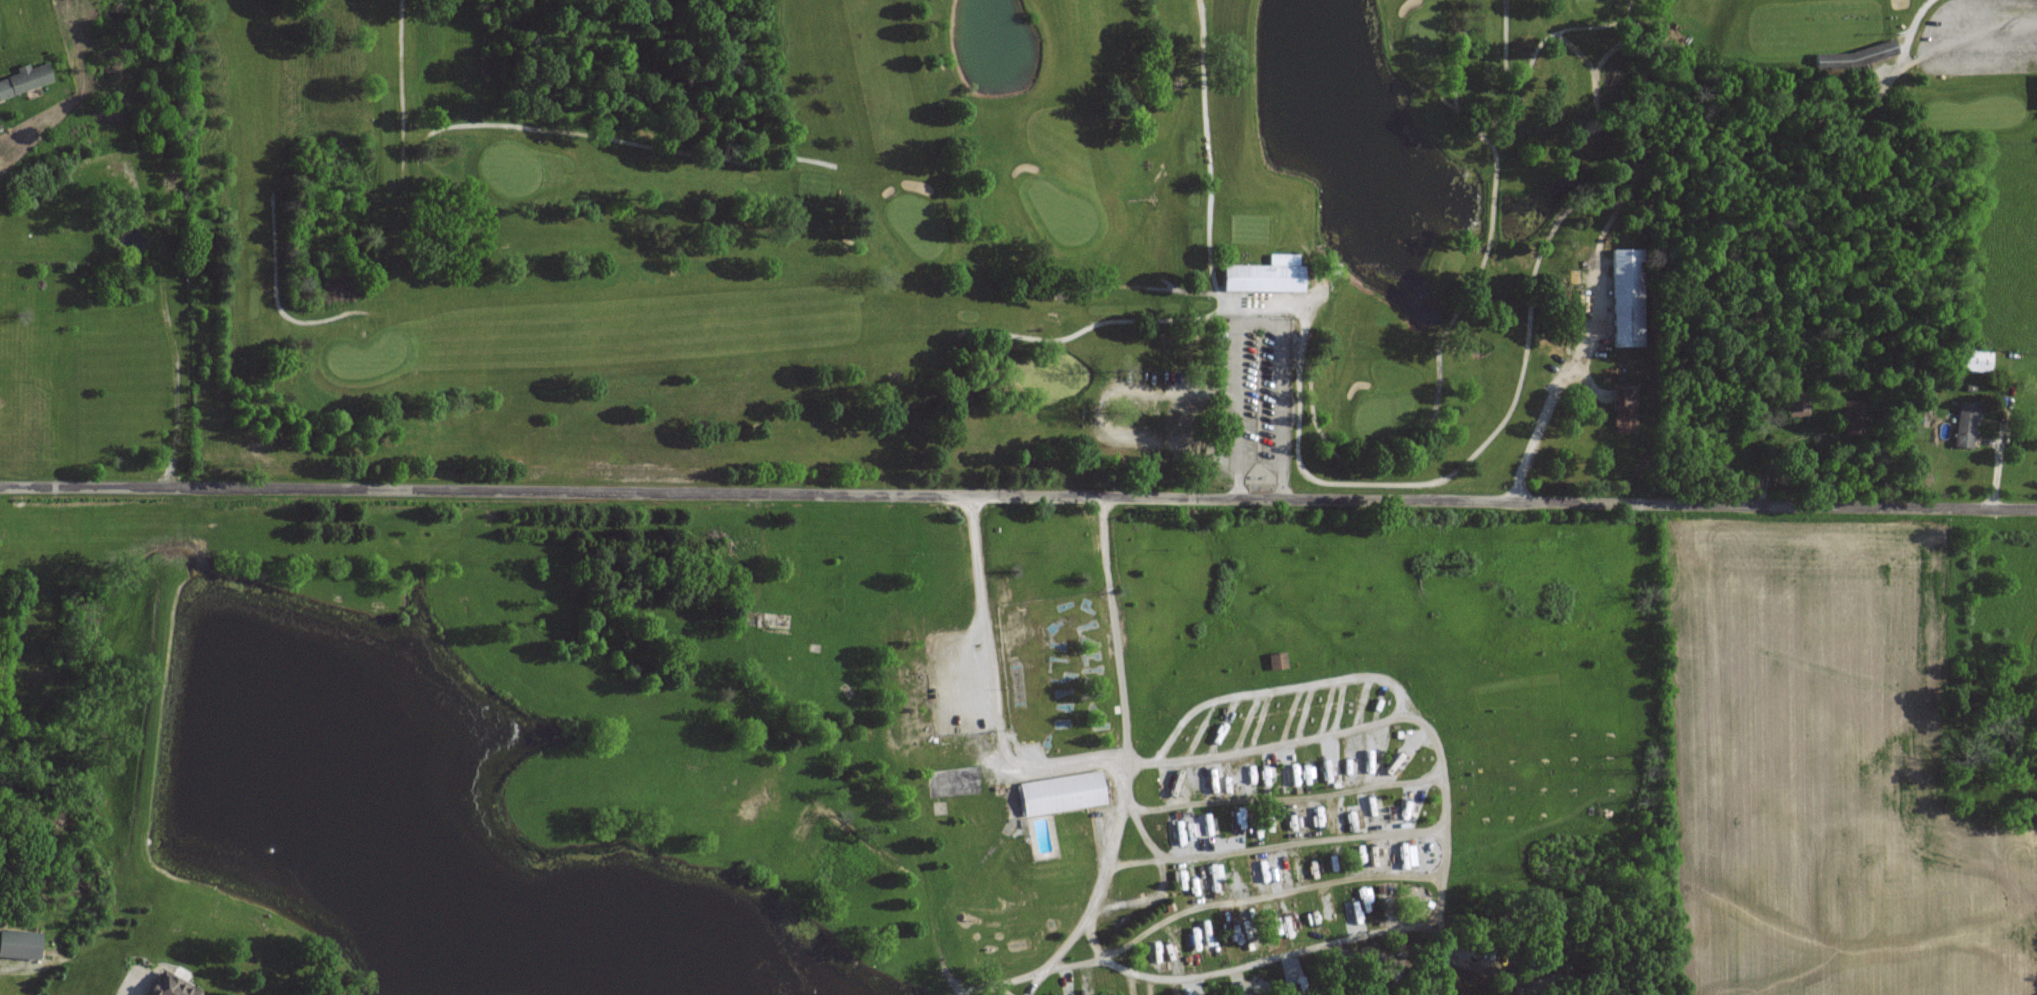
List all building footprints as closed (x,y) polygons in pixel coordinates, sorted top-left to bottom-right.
[(1885,55),(1898,52),(1894,40),(1881,43),(1885,55)] [(0,80),(0,97),(53,83),(48,61),(17,69),(19,75),(0,80)] [(1613,346),(1642,346),(1642,248),(1612,248),(1613,346)] [(1306,291),(1306,264),(1299,264),(1299,253),(1270,253),(1270,264),(1225,264),(1225,291),(1306,291)] [(1992,350),(1966,350),(1965,370),(1992,371),(1992,350)] [(1616,432),(1637,432),(1637,384),(1616,384),(1616,432)] [(1956,445),(1978,445),(1979,402),(1957,402),(1956,445)] [(1019,781),(1024,815),(1107,803),(1103,770),(1019,781)] [(0,929),(0,957),(40,959),(42,932),(0,929)]
